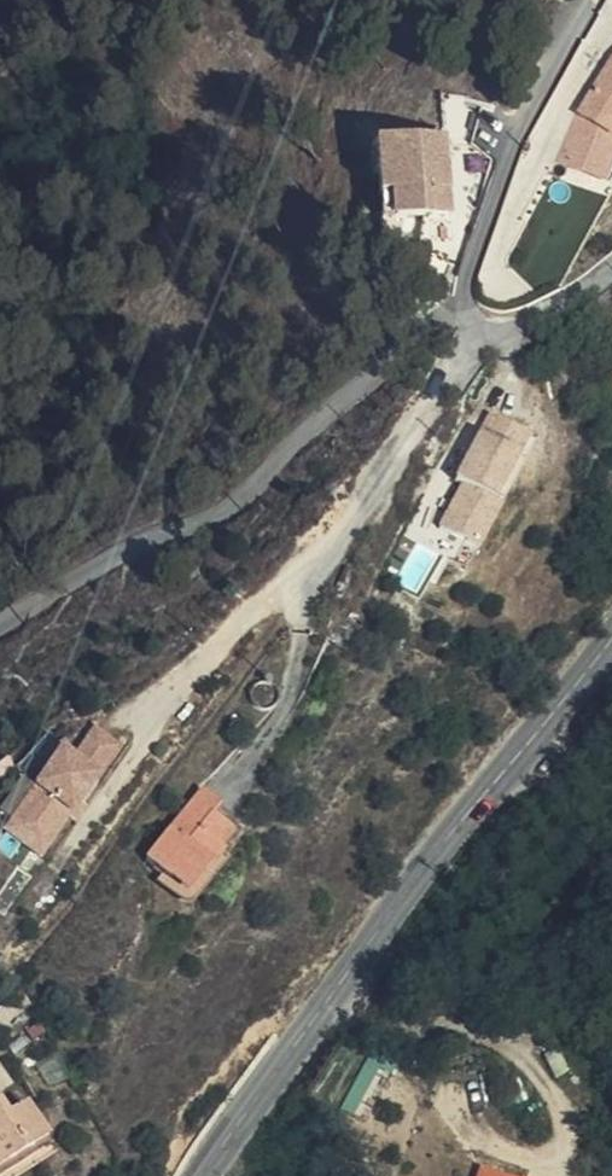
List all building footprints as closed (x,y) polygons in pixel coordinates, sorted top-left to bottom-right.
[(611,58),(578,116),(611,136),(611,57),(611,58)] [(395,201),(397,225),(452,220),(445,140),(374,146),(379,202),(395,201)] [(382,227),(397,225),(395,201),(379,202),(382,227)] [(467,480),(501,498),(534,433),(492,412),(459,476),(467,480)] [(467,480),(445,524),(482,543),(505,499),(501,498),(467,480)] [(17,824),(50,846),(119,746),(94,729),(73,758),(61,750),(35,788),(40,791),(17,824)] [(35,788),(6,831),(43,856),(50,846),(17,824),(40,791),(35,788)] [(209,791),(153,859),(193,892),(211,870),(202,862),(208,855),(211,857),(233,830),(216,817),(226,805),(209,791)] [(373,1053),(344,1108),(359,1116),(388,1061),(373,1053)] [(55,1141),(31,1102),(12,1114),(3,1100),(0,1102),(0,1175),(55,1141)] [(476,1167),(474,1175),(522,1175),(476,1167)]
